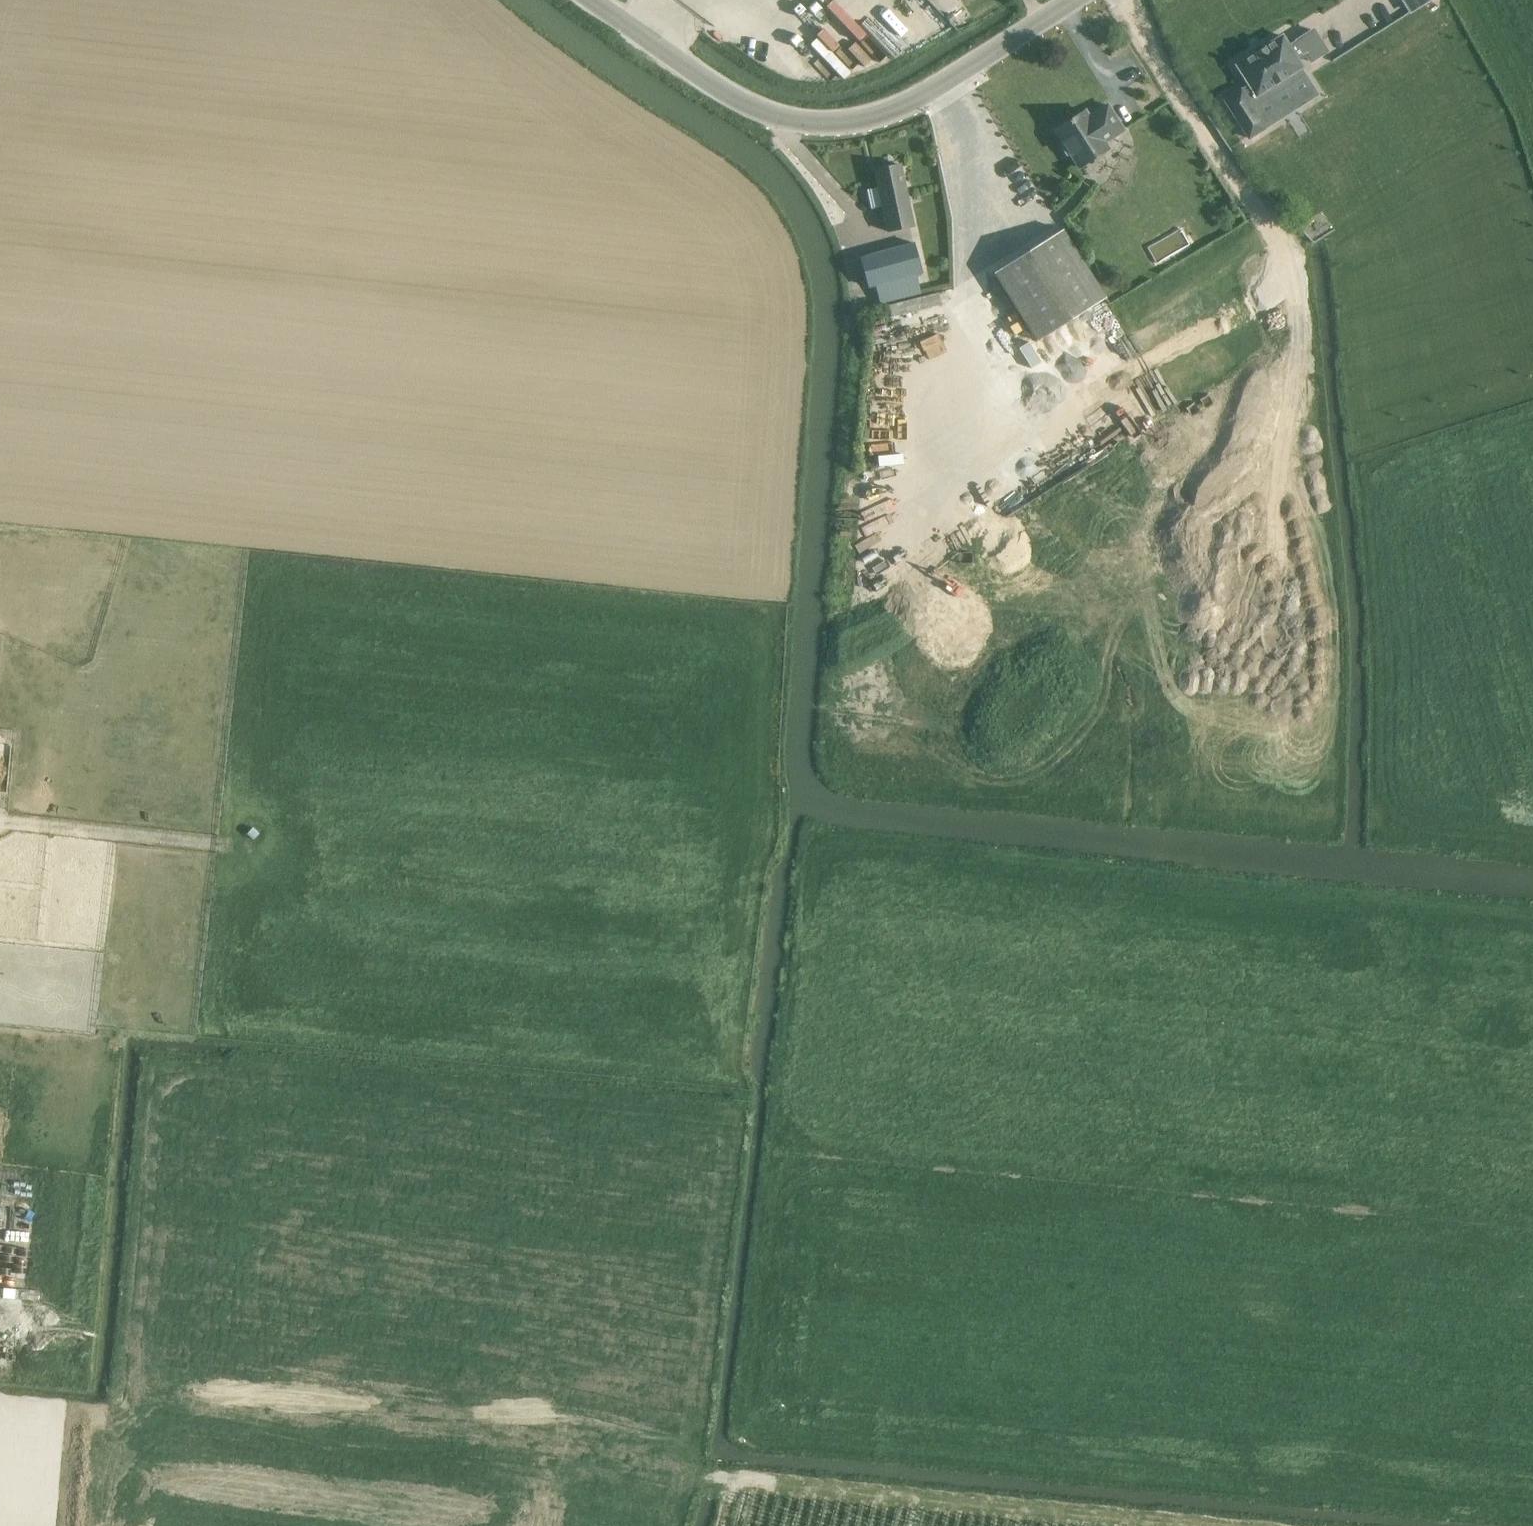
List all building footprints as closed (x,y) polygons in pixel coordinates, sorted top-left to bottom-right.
[(1432,0),(1431,0),(1355,0),(1333,11),(1349,43),(1432,0)] [(1327,53),(1313,30),(1297,40),(1297,41),(1289,46),(1282,36),(1236,65),(1249,86),(1241,91),(1241,90),(1224,101),(1249,140),(1267,129),(1255,111),(1308,77),(1303,70),(1305,68),(1300,60),(1307,57),(1311,64),(1327,53)] [(1124,130),(1108,104),(1089,116),(1085,110),(1055,129),(1062,141),(1061,146),(1066,156),(1072,157),(1079,167),(1109,148),(1105,142),(1124,130)] [(875,169),(884,214),(888,231),(913,226),(900,164),(875,169)] [(1062,230),(994,273),(1037,341),(1105,298),(1062,230)] [(924,272),(915,241),(858,256),(867,287),(875,285),(880,305),(921,294),(916,274),(924,272)]
